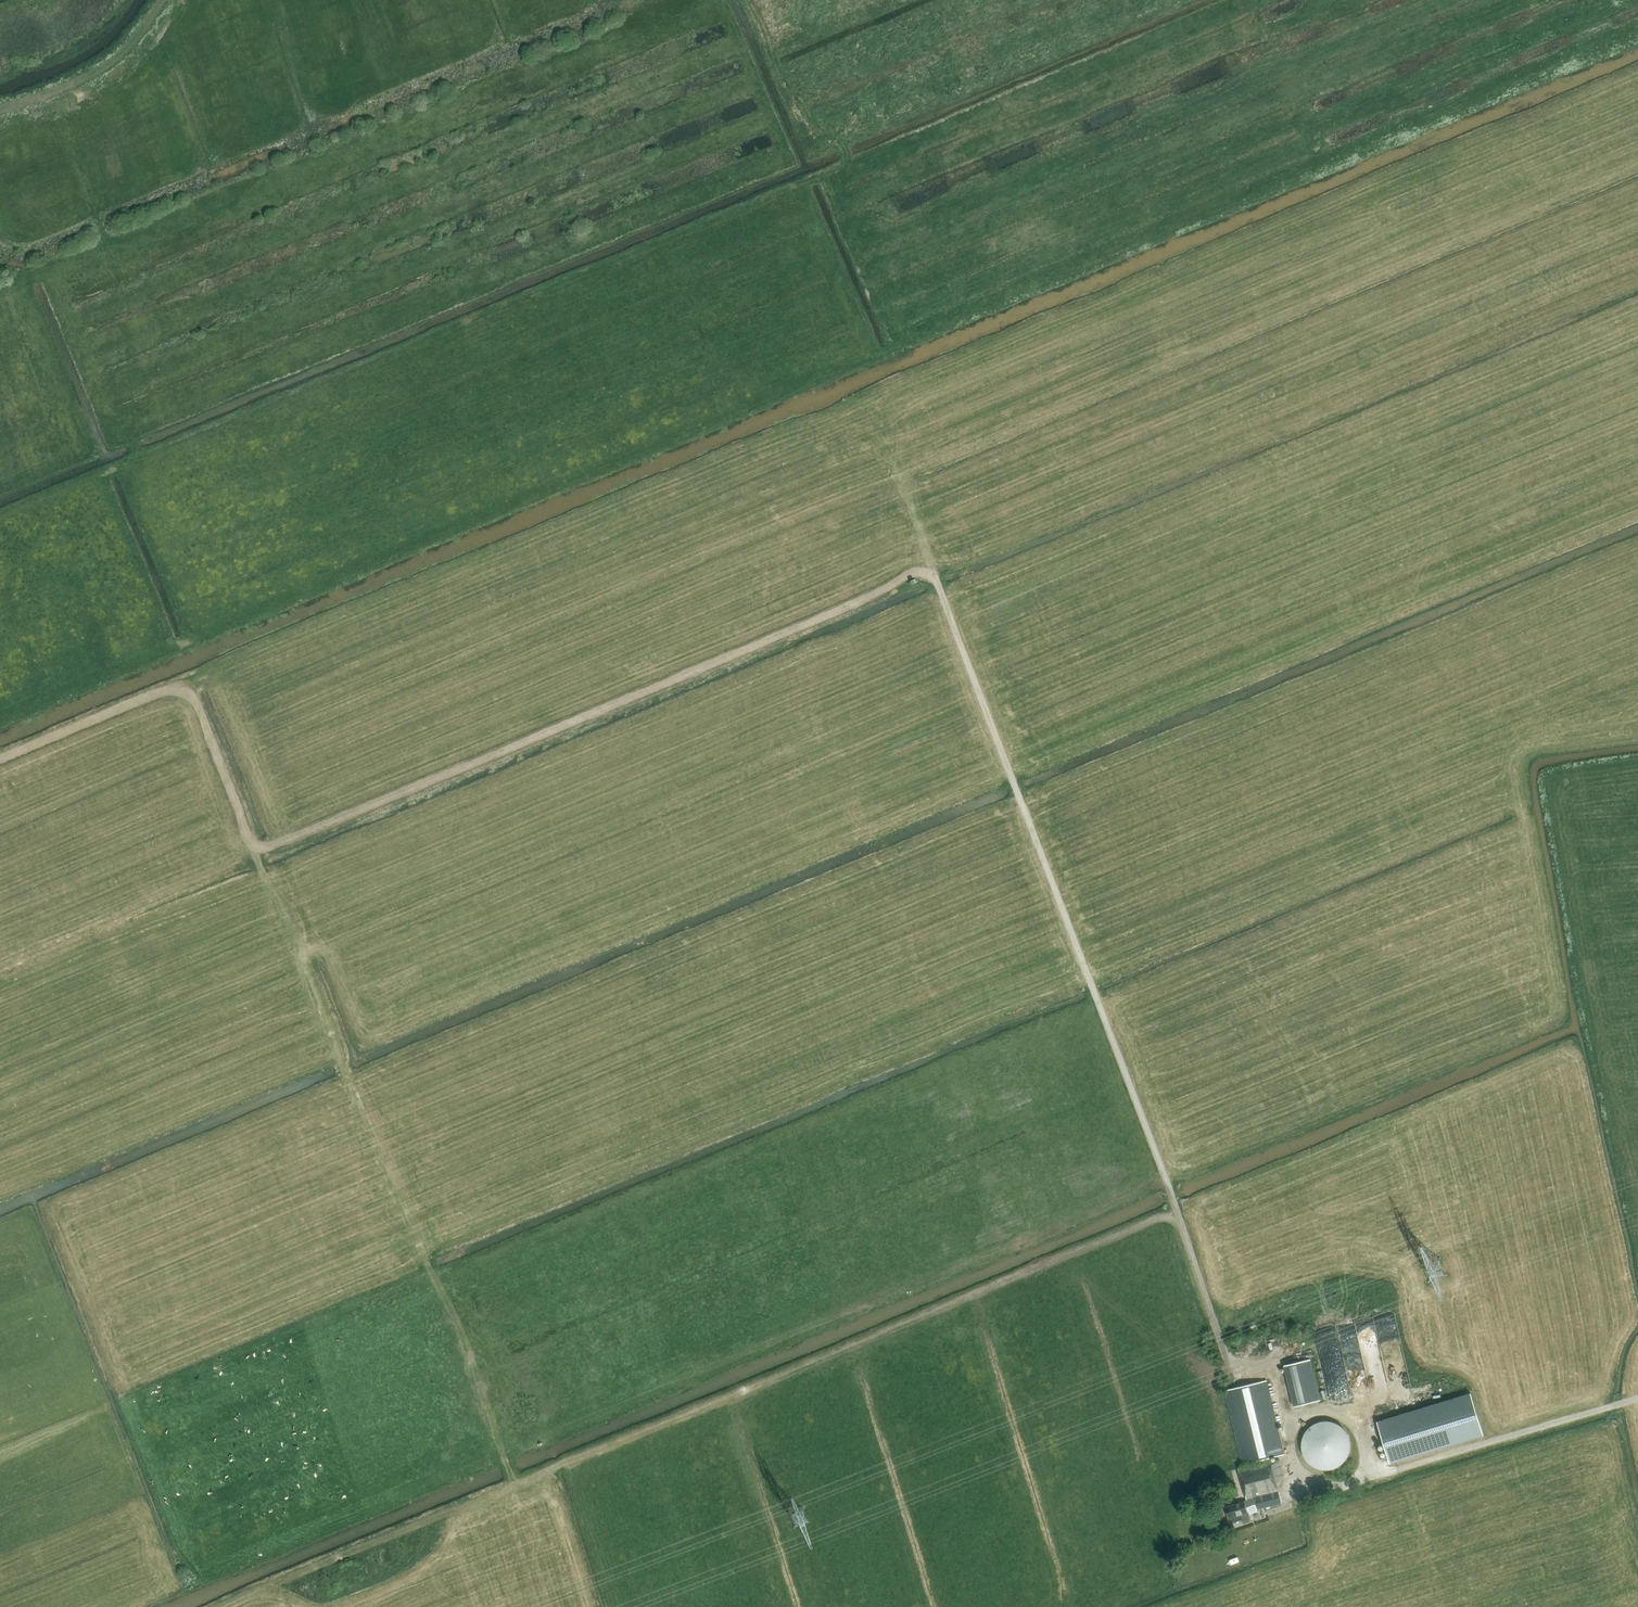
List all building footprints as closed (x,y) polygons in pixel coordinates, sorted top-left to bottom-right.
[(1385,1364),(1407,1358),(1397,1319),(1375,1325),(1385,1364)] [(1294,1406),(1320,1400),(1310,1359),(1284,1366),(1294,1406)] [(1278,1491),(1279,1491),(1276,1481),(1284,1479),(1279,1459),(1271,1461),(1270,1458),(1284,1454),(1266,1380),(1224,1391),(1242,1464),(1264,1459),(1265,1461),(1237,1468),(1247,1500),(1225,1507),(1231,1523),(1241,1520),(1242,1522),(1244,1524),(1250,1522),(1251,1519),(1249,1513),(1258,1511),(1257,1509),(1281,1503),(1278,1491)] [(1390,1466),(1484,1439),(1472,1397),(1378,1424),(1390,1466)] [(1329,1421),(1326,1420),(1325,1421),(1323,1421),(1320,1421),(1319,1422),(1316,1422),(1314,1424),(1312,1425),(1311,1426),(1309,1427),(1308,1428),(1307,1429),(1306,1431),(1305,1432),(1304,1434),(1303,1435),(1303,1437),(1302,1439),(1302,1440),(1301,1442),(1301,1444),(1301,1446),(1301,1448),(1302,1450),(1302,1451),(1303,1453),(1303,1455),(1304,1456),(1304,1457),(1305,1459),(1307,1461),(1308,1462),(1309,1463),(1310,1464),(1312,1465),(1313,1466),(1315,1467),(1316,1468),(1318,1468),(1321,1469),(1324,1470),(1327,1470),(1330,1469),(1332,1469),(1334,1468),(1336,1467),(1338,1466),(1339,1466),(1340,1465),(1342,1464),(1344,1462),(1346,1460),(1346,1459),(1347,1457),(1348,1456),(1349,1454),(1349,1453),(1350,1451),(1350,1448),(1350,1447),(1350,1445),(1350,1444),(1350,1442),(1350,1441),(1350,1439),(1349,1438),(1349,1436),(1348,1435),(1347,1433),(1346,1431),(1345,1430),(1344,1429),(1343,1427),(1342,1426),(1340,1425),(1338,1424),(1336,1423),(1335,1422),(1334,1422),(1332,1421),(1331,1421),(1329,1421)]
